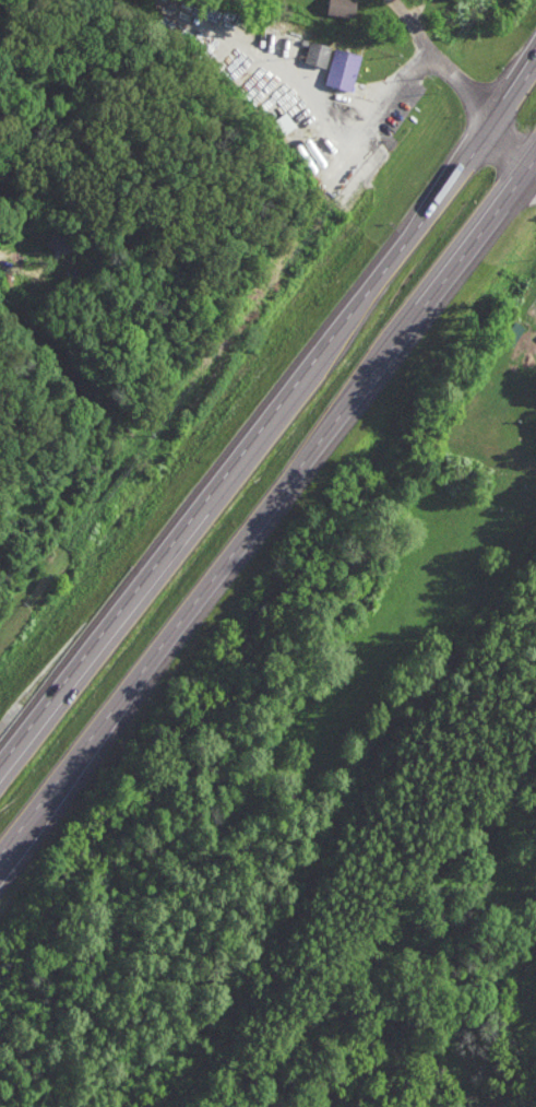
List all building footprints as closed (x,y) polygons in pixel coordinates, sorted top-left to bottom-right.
[(358,15),(359,0),(331,0),(330,13),(358,15)] [(305,60),(326,66),(332,46),(311,39),(305,60)] [(363,54),(335,46),(325,82),(353,90),(363,54)]
